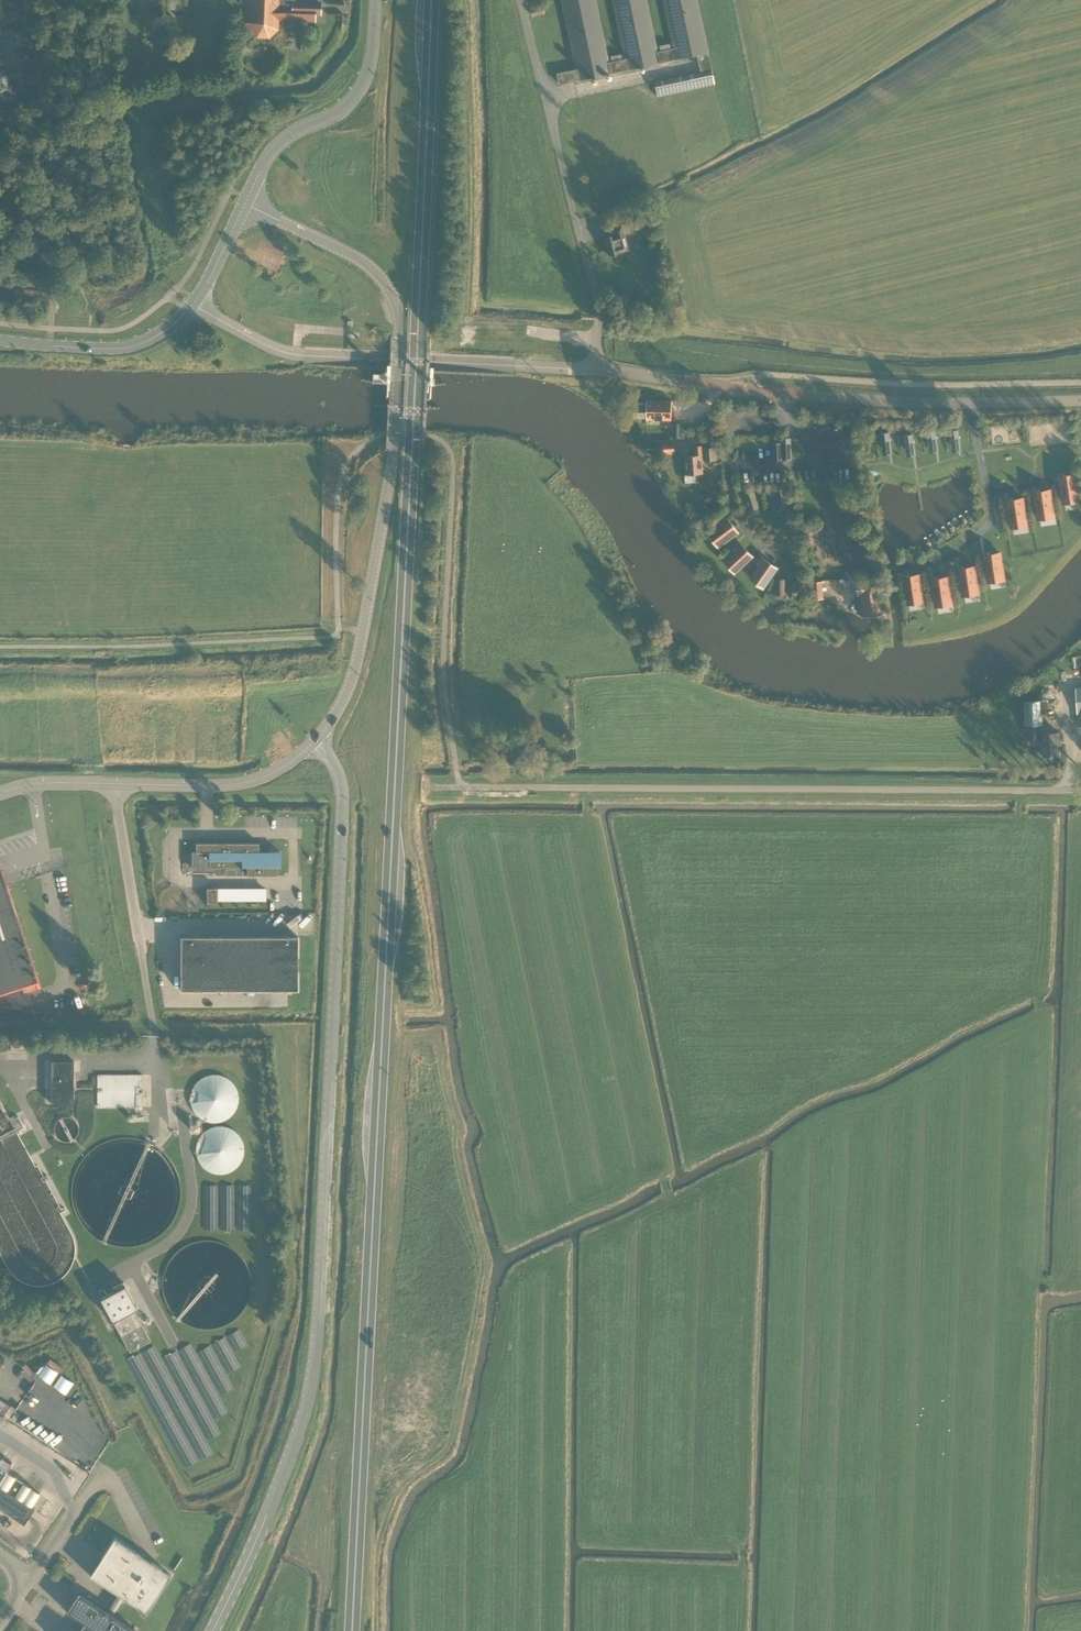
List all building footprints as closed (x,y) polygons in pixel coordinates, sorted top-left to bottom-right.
[(315,21),(316,14),(321,14),(322,3),(295,2),(295,0),(247,0),(246,23),(259,37),(270,37),(279,30),(279,19),(315,21)] [(576,70),(557,74),(559,83),(627,69),(659,62),(696,54),(700,71),(689,74),(654,81),(657,95),(690,88),(692,88),(714,83),(708,54),(707,51),(706,42),(697,0),(664,0),(675,47),(670,48),(669,44),(659,46),(660,51),(658,51),(646,0),(613,0),(626,58),(622,59),(620,54),(611,56),(612,61),(609,62),(595,0),(562,0),(576,70)] [(532,17),(544,14),(541,4),(530,7),(532,17)] [(0,52),(14,51),(13,39),(5,39),(3,29),(0,30),(0,51),(0,52)] [(14,51),(0,52),(1,59),(0,59),(0,75),(9,74),(7,63),(15,62),(15,60),(14,51)] [(9,74),(0,75),(0,90),(4,90),(5,96),(18,95),(17,83),(10,84),(9,74)] [(605,240),(609,251),(611,257),(630,251),(625,235),(629,234),(626,226),(614,230),(616,236),(605,240)] [(647,419),(672,420),(672,401),(648,400),(648,404),(635,404),(635,417),(648,417),(647,419)] [(674,438),(682,438),(682,423),(674,423),(674,438)] [(936,430),(928,432),(930,447),(938,446),(936,430)] [(959,430),(951,431),(953,447),(961,446),(959,430)] [(996,432),(997,445),(1008,445),(1007,431),(996,432)] [(889,432),(881,434),(884,449),(892,448),(889,432)] [(913,434),(905,436),(907,451),(915,450),(913,434)] [(673,439),(655,440),(657,451),(675,450),(673,439)] [(789,439),(773,441),(775,459),(791,457),(789,439)] [(686,456),(688,474),(704,473),(703,461),(718,459),(717,446),(704,447),(704,445),(694,446),(695,455),(686,456)] [(1075,473),(1060,476),(1064,503),(1065,503),(1065,500),(1079,498),(1075,473)] [(787,489),(771,491),(772,497),(777,496),(778,507),(789,506),(787,489)] [(1050,489),(1035,491),(1039,519),(1040,519),(1040,516),(1054,514),(1050,489)] [(1023,498),(1008,500),(1012,528),(1013,527),(1013,524),(1026,522),(1023,498)] [(852,515),(869,514),(868,513),(868,506),(868,505),(860,506),(860,505),(859,505),(859,506),(856,506),(856,505),(856,506),(851,506),(851,507),(852,507),(852,514),(852,515)] [(724,524),(713,532),(721,543),(738,531),(727,516),(721,521),(724,524)] [(869,527),(869,526),(861,527),(861,526),(861,527),(858,527),(857,527),(853,527),(853,528),(854,535),(853,535),(853,536),(870,535),(870,534),(869,534),(869,527)] [(738,550),(728,559),(738,569),(752,555),(740,542),(735,547),(738,550)] [(1000,552),(985,554),(989,582),(990,582),(990,578),(1004,576),(1000,552)] [(755,576),(765,584),(777,567),(763,557),(758,563),(762,566),(755,576)] [(975,566),(960,568),(964,596),(965,596),(964,592),(978,590),(975,566)] [(860,594),(863,594),(866,611),(882,609),(880,595),(883,595),(881,585),(879,585),(878,583),(881,582),(879,574),(866,576),(867,581),(858,583),(860,594)] [(919,574),(904,576),(908,604),(909,604),(909,600),(923,598),(919,574)] [(948,576),(933,579),(937,606),(938,606),(937,603),(951,601),(948,576)] [(823,598),(822,582),(812,583),(813,598),(823,598)] [(1043,701),(1025,701),(1026,725),(1022,725),(1022,740),(1039,740),(1039,724),(1044,724),(1043,701)] [(1059,732),(1043,732),(1044,755),(1059,755),(1059,732)] [(259,843),(196,843),(196,853),(209,853),(209,868),(247,868),(247,873),(277,873),(277,864),(280,864),(280,852),(269,852),(269,848),(263,848),(263,852),(259,852),(259,843)] [(0,867),(0,992),(37,980),(0,867)] [(217,903),(217,888),(206,888),(206,903),(217,903)] [(181,936),(181,989),(298,990),(298,937),(181,936)] [(74,1061),(53,1061),(52,1103),(74,1103),(74,1092),(72,1092),(72,1087),(74,1087),(74,1061)] [(98,1073),(99,1106),(144,1106),(144,1073),(98,1073)] [(216,1074),(214,1075),(210,1075),(208,1076),(206,1076),(203,1077),(201,1079),(199,1080),(197,1082),(196,1084),(194,1087),(193,1089),(192,1091),(191,1094),(191,1096),(191,1099),(191,1101),(191,1104),(192,1106),(193,1108),(194,1110),(195,1112),(197,1115),(200,1117),(202,1119),(207,1121),(210,1122),(214,1123),(217,1123),(221,1122),(223,1121),(226,1120),(229,1119),(230,1117),(233,1115),(235,1112),(236,1110),(237,1108),(238,1106),(239,1103),(239,1100),(239,1098),(239,1096),(239,1093),(238,1090),(237,1088),(236,1086),(234,1084),(232,1081),(230,1079),(227,1078),(225,1076),(223,1076),(222,1075),(220,1075),(216,1074)] [(223,1126),(219,1126),(218,1126),(214,1126),(213,1127),(211,1128),(209,1129),(207,1130),(205,1132),(203,1134),(201,1136),(199,1138),(198,1141),(197,1143),(197,1146),(196,1148),(196,1152),(197,1155),(198,1158),(199,1160),(200,1163),(202,1166),(204,1168),(206,1170),(208,1171),(211,1172),(213,1173),(216,1174),(219,1174),(223,1174),(227,1173),(229,1173),(232,1171),(234,1170),(236,1169),(239,1166),(240,1164),(242,1161),(244,1159),(244,1156),(245,1153),(245,1152),(245,1150),(245,1148),(245,1147),(245,1145),(244,1142),(243,1139),(241,1136),(240,1134),(238,1133),(235,1130),(233,1129),(231,1128),(229,1127),(227,1126),(225,1126),(223,1126)] [(115,1291),(101,1298),(130,1351),(150,1340),(138,1318),(142,1316),(123,1282),(113,1288),(115,1291)] [(45,1415),(52,1417),(58,1401),(51,1399),(45,1415)] [(24,1523),(35,1508),(32,1506),(23,1500),(14,1495),(23,1482),(16,1477),(7,1490),(0,1485),(0,1507),(24,1523)] [(118,1594),(108,1610),(113,1613),(124,1597),(146,1612),(143,1615),(144,1616),(171,1574),(115,1537),(90,1575),(118,1594)] [(79,1630),(135,1630),(137,1629),(113,1613),(108,1610),(79,1591),(67,1610),(85,1623),(79,1630)]
